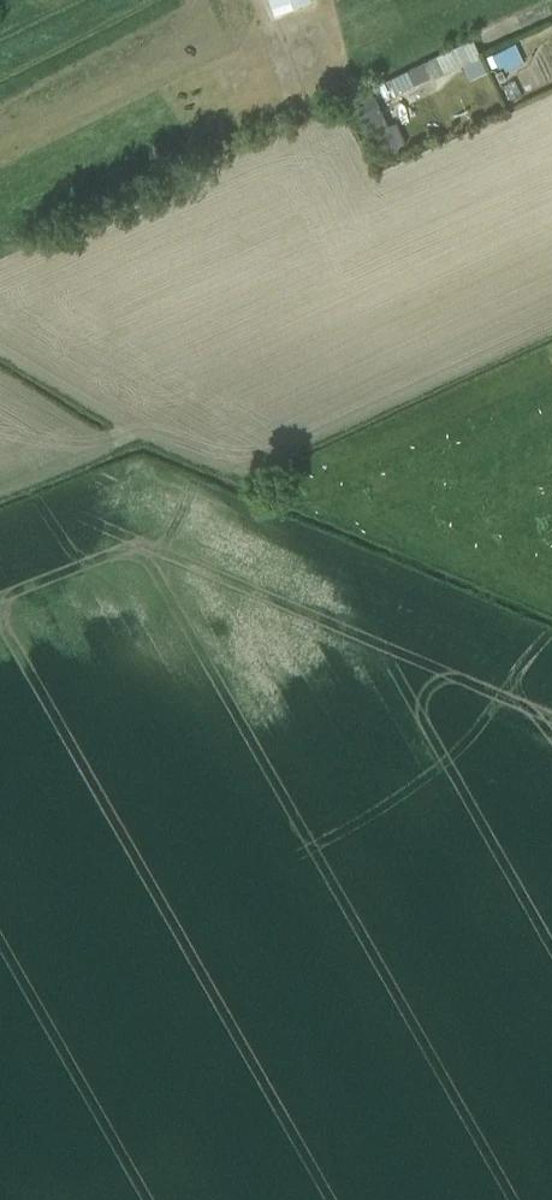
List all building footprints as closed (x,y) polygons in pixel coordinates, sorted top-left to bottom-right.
[(273,14),(309,0),(268,0),(273,14)] [(394,101),(481,69),(470,40),(383,72),(394,101)]
